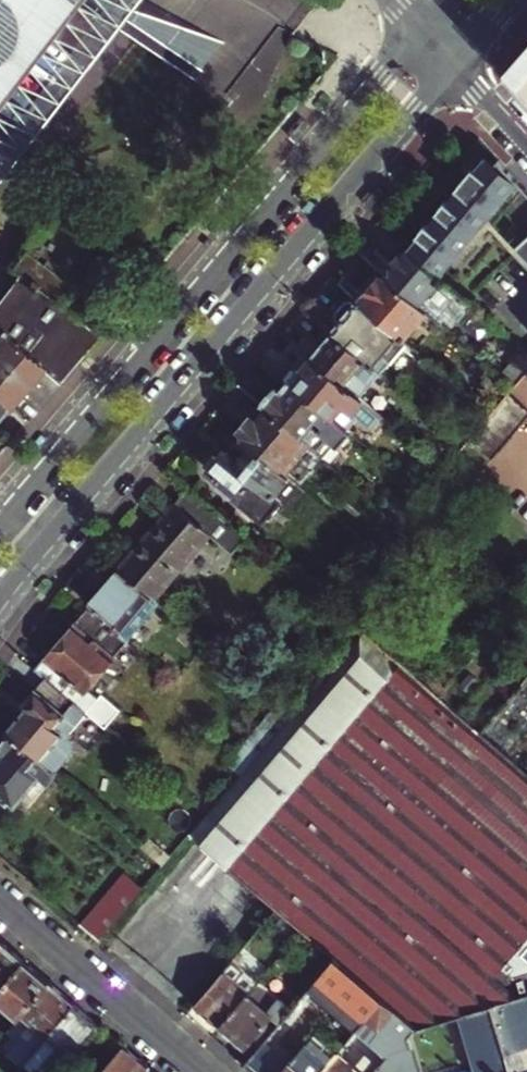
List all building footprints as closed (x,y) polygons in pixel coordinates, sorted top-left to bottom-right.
[(45,34),(90,69),(122,29),(110,19),(125,0),(0,0),(0,91),(45,34)] [(492,217),(526,256),(526,188),(501,160),(498,163),(490,156),(479,169),(476,167),(456,190),(459,192),(450,203),(447,201),(437,212),(440,214),(430,226),(427,224),(417,235),(420,238),(408,252),(440,278),(492,217)] [(82,319),(114,279),(93,263),(96,258),(50,222),(14,269),(24,277),(0,307),(0,329),(5,333),(46,368),(63,382),(103,335),(82,319)] [(452,324),(470,304),(440,278),(408,252),(406,250),(384,275),(428,313),(441,323),(445,319),(452,324)] [(158,269),(160,266),(150,258),(147,261),(158,269)] [(136,274),(146,283),(158,269),(147,261),(136,274)] [(404,341),(428,313),(384,275),(381,279),(375,274),(361,290),(367,295),(360,303),(404,341)] [(407,343),(404,341),(360,303),(357,306),(353,303),(348,302),(338,314),(338,319),(343,323),(334,334),(381,373),(407,343)] [(12,408),(46,368),(5,333),(0,340),(0,398),(12,408)] [(359,398),(381,373),(334,334),(312,358),(359,398)] [(383,418),(359,398),(312,358),(307,354),(286,379),(290,383),(347,431),(357,419),(372,431),(383,418)] [(351,434),(347,431),(290,383),(282,392),(278,388),(262,406),(315,451),(326,438),(339,448),(351,434)] [(12,408),(0,398),(0,422),(12,408)] [(323,457),(315,451),(262,406),(241,431),(247,436),(243,440),(285,475),(299,458),(312,469),(323,457)] [(282,503),(274,496),(289,479),(285,475),(243,440),(228,457),(224,453),(210,470),(238,495),(233,500),(262,525),(282,503)] [(416,505),(423,496),(413,487),(411,486),(404,494),(416,505)] [(232,555),(246,539),(188,489),(119,570),(154,601),(210,536),(232,555)] [(89,609),(120,635),(148,603),(154,608),(158,604),(154,601),(119,570),(87,607),(89,609)] [(154,608),(148,603),(120,635),(128,642),(156,609),(160,605),(158,604),(154,608)] [(99,701),(87,691),(128,642),(120,635),(89,609),(73,627),(75,629),(49,659),(47,657),(35,671),(46,680),(87,715),(99,701)] [(478,732),(364,632),(191,834),(337,960),(417,1028),(526,995),(526,774),(478,732)] [(71,737),(69,735),(87,715),(46,680),(22,707),(26,710),(7,733),(47,767),(55,774),(72,753),(73,741),(70,738),(71,737)] [(265,724),(276,734),(291,717),(279,707),(265,724)] [(14,805),(47,767),(7,733),(0,741),(0,753),(3,755),(0,759),(0,793),(14,805)] [(229,766),(240,776),(258,754),(247,745),(229,766)] [(163,866),(170,857),(150,840),(143,848),(163,866)] [(82,925),(99,940),(143,889),(125,874),(82,925)] [(24,963),(3,945),(0,949),(0,991),(24,963)] [(195,1005),(221,1027),(259,984),(237,965),(242,959),(238,955),(195,1005)] [(417,1028),(337,960),(293,1010),(255,1055),(246,1065),(254,1071),(383,1071),(384,1070),(386,1071),(526,1071),(526,995),(417,1028)] [(19,1019),(49,984),(24,963),(0,991),(0,1003),(19,1019)] [(221,1027),(255,1055),(293,1010),(261,982),(259,984),(221,1027)] [(73,1004),(49,984),(19,1019),(8,1032),(19,1041),(9,1052),(22,1065),(39,1044),(73,1004)] [(31,1071),(60,1071),(99,1026),(73,1004),(39,1044),(22,1065),(31,1071)] [(85,1057),(97,1068),(118,1042),(105,1031),(85,1057)] [(149,1068),(123,1046),(102,1071),(146,1071),(149,1068)]
